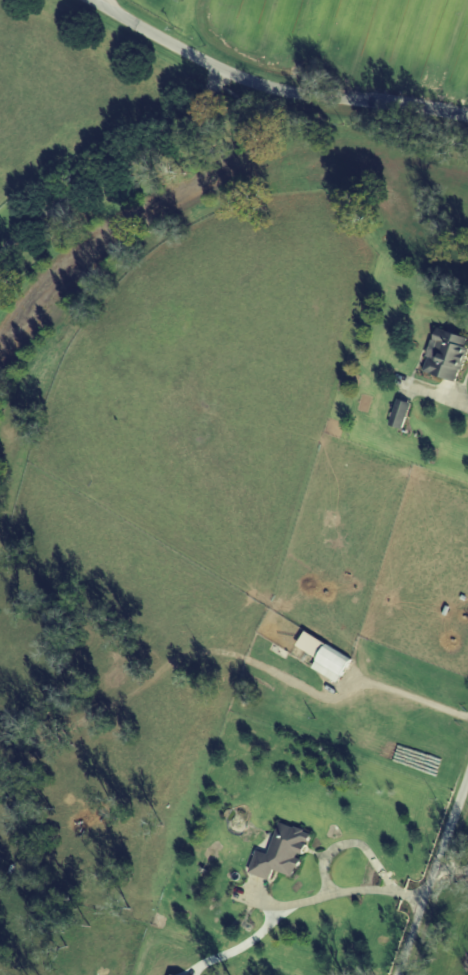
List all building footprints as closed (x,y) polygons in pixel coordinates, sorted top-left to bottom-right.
[(467,350),(466,349),(467,341),(467,337),(436,328),(424,373),(458,382),(467,350)] [(411,403),(397,400),(391,426),(405,429),(411,403)] [(340,683),(354,659),(305,632),(297,646),(318,658),(313,668),(340,683)] [(270,880),(274,870),(295,876),(309,831),(279,822),(269,853),(257,849),(250,874),(270,880)]
